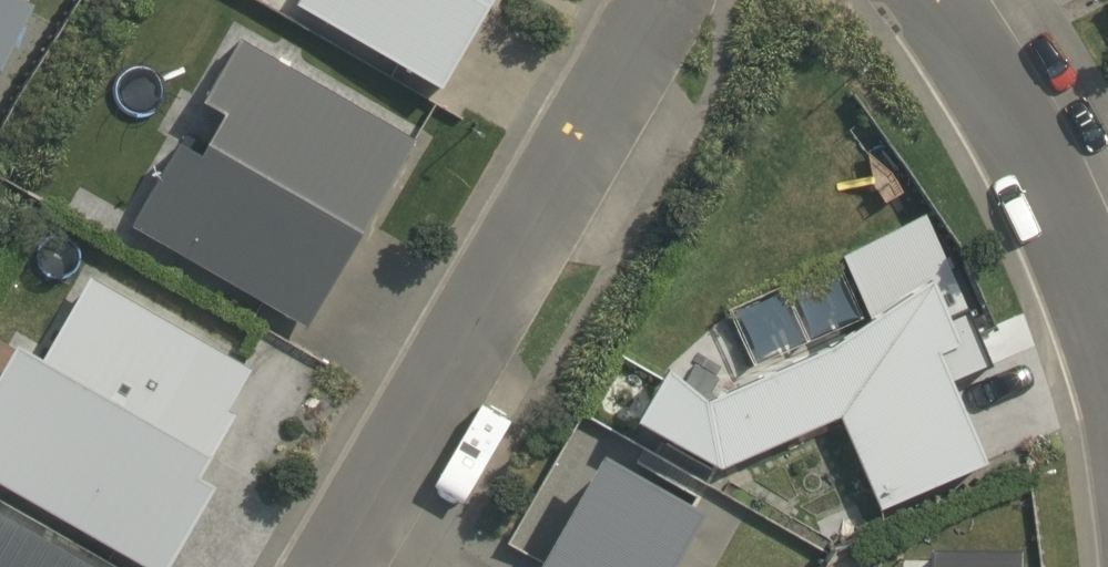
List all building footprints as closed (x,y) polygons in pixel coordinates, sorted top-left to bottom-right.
[(35,3),(30,0),(0,0),(0,70),(35,3)] [(442,86),(490,0),(295,0),(293,4),(442,86)] [(124,226),(308,332),(421,138),(240,34),(202,98),(222,109),(197,151),(175,138),(124,226)] [(215,480),(197,470),(231,409),(225,406),(247,367),(87,277),(39,361),(12,346),(0,367),(0,479),(155,566),(165,566),(215,480)] [(866,512),(983,464),(904,301),(709,406),(669,385),(631,440),(711,469),(831,425),(866,512)] [(597,479),(545,566),(675,566),(696,535),(597,479)] [(0,509),(0,566),(101,566),(0,509)] [(1015,549),(927,548),(927,566),(1015,566),(1015,549)]
